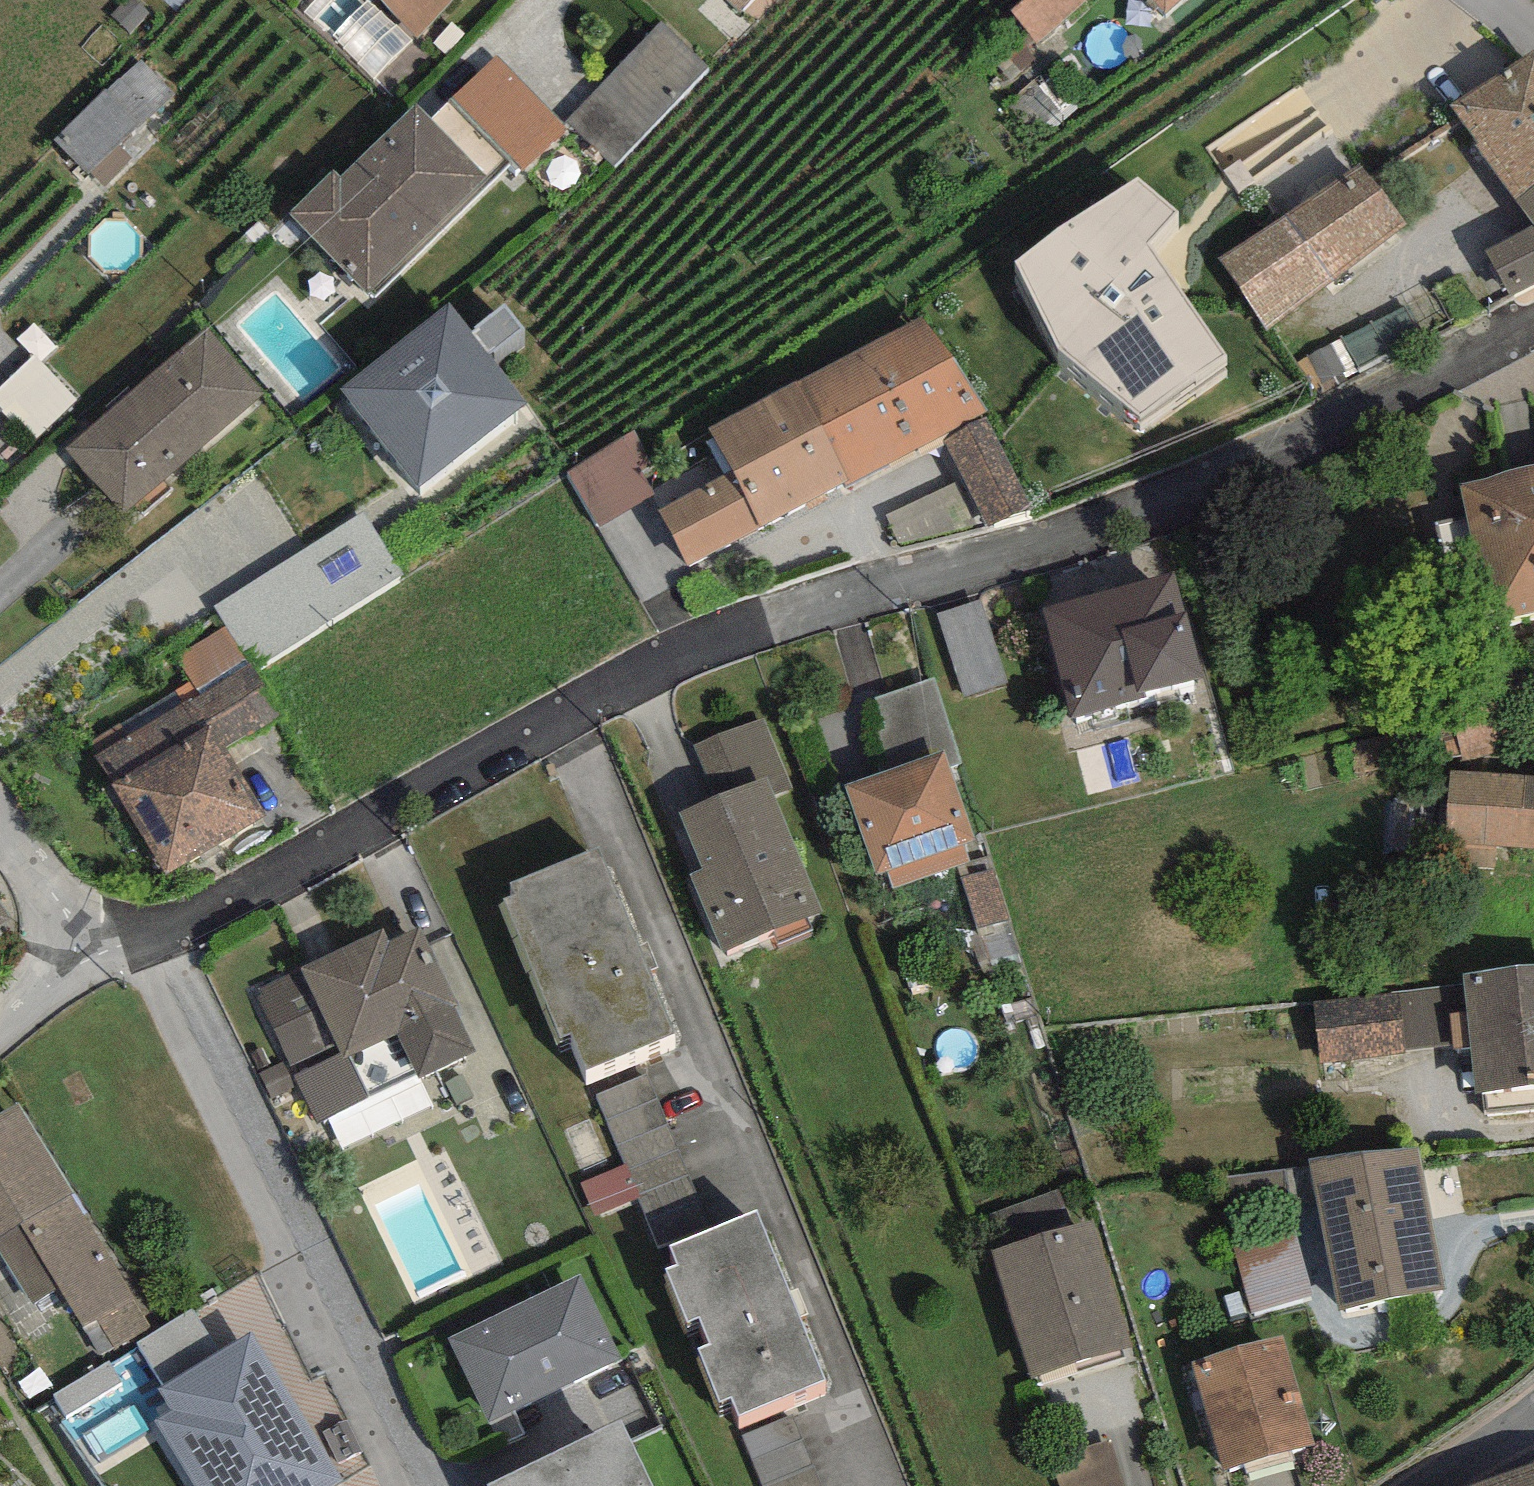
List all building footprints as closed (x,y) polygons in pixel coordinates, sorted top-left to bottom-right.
[(133,0),(129,0),(111,17),(127,33),(147,14),(133,0)] [(419,34),(450,0),(381,0),(419,34)] [(1008,7),(1034,40),(1087,0),(1017,0),(1008,7)] [(1165,13),(1178,0),(1152,0),(1165,13)] [(706,70),(661,28),(567,125),(615,167),(706,70)] [(1452,112),(1519,205),(1533,194),(1533,56),(1452,112)] [(567,125),(496,58),(453,104),(523,170),(567,125)] [(174,99),(141,64),(55,145),(89,179),(174,99)] [(488,178),(414,105),(340,179),(334,172),(290,215),(371,296),(488,178)] [(1408,226),(1361,166),(1221,256),(1266,327),(1408,226)] [(1176,212),(1137,180),(1014,260),(1060,353),(1139,430),(1227,356),(1147,245),(1176,212)] [(1519,205),(1533,225),(1533,194),(1519,205)] [(1489,253),(1510,298),(1533,285),(1533,232),(1489,253)] [(525,399),(447,304),(345,387),(423,482),(525,399)] [(986,416),(921,318),(797,382),(847,484),(941,437),(986,416)] [(266,398),(206,329),(66,449),(125,518),(266,398)] [(847,484),(797,382),(709,429),(732,474),(761,532),(847,484)] [(996,437),(986,416),(941,437),(960,478),(980,520),(986,533),(1031,511),(996,437)] [(653,469),(636,434),(567,475),(599,526),(653,498),(642,478),(653,469)] [(1461,483),(1492,627),(1533,618),(1533,467),(1461,483)] [(761,532),(732,474),(661,512),(688,563),(761,532)] [(980,520),(960,478),(883,516),(900,543),(980,520)] [(406,576),(364,513),(219,607),(261,671),(323,631),(406,576)] [(1177,573),(1047,607),(1076,718),(1206,684),(1177,573)] [(982,602),(940,615),(965,699),(1008,685),(982,602)] [(225,630),(177,657),(198,693),(245,665),(225,630)] [(280,721),(245,665),(198,693),(93,756),(166,879),(262,822),(223,755),(280,721)] [(950,768),(962,764),(933,679),(875,698),(885,729),(877,732),(889,767),(943,749),(950,768)] [(1511,752),(1500,706),(1453,717),(1463,758),(1465,763),(1511,752)] [(1463,758),(1453,717),(1347,746),(1355,775),(1463,758)] [(793,786),(764,719),(702,746),(722,795),(680,813),(703,866),(688,872),(723,954),(823,911),(773,795),(793,786)] [(1355,775),(1347,746),(1300,757),(1308,787),(1355,775)] [(889,767),(844,783),(876,875),(889,871),(965,845),(975,841),(950,768),(943,749),(889,767)] [(1454,776),(1448,844),(1533,851),(1533,783),(1454,776)] [(971,861),(965,845),(889,871),(894,887),(971,861)] [(678,1035),(599,850),(500,892),(564,1041),(577,1035),(593,1071),(678,1035)] [(1012,921),(994,867),(962,878),(980,931),(1012,921)] [(460,1009),(420,927),(389,942),(384,933),(257,994),(321,1127),(370,1104),(351,1065),(396,1043),(417,1086),(476,1057),(455,1013),(460,1009)] [(1465,983),(1465,991),(1472,1051),(1476,1098),(1533,1092),(1533,976),(1465,983)] [(1465,991),(1398,998),(1404,1058),(1472,1051),(1465,991)] [(1398,998),(1312,1007),(1319,1067),(1404,1058),(1398,998)] [(710,1230),(646,1077),(596,1098),(623,1166),(636,1196),(658,1246),(668,1248),(710,1230)] [(22,1110),(0,1124),(0,1247),(35,1304),(53,1293),(78,1333),(101,1318),(117,1345),(153,1323),(22,1110)] [(1417,1147),(1305,1166),(1330,1311),(1441,1292),(1417,1147)] [(636,1196),(623,1166),(581,1184),(595,1215),(636,1196)] [(1314,1294),(1279,1170),(1211,1177),(1253,1309),(1314,1294)] [(1056,1191),(979,1216),(1031,1381),(1134,1349),(1093,1219),(1068,1227),(1056,1191)] [(710,1230),(668,1248),(675,1268),(666,1271),(688,1325),(702,1319),(713,1346),(702,1351),(721,1398),(732,1394),(741,1416),(828,1381),(759,1211),(710,1230)] [(620,1358),(577,1273),(447,1338),(489,1423),(620,1358)] [(156,1377),(212,1346),(198,1320),(142,1351),(156,1377)] [(1283,1335),(1190,1360),(1219,1470),(1312,1446),(1283,1335)] [(253,1338),(164,1394),(178,1416),(159,1428),(195,1485),(339,1485),(344,1483),(253,1338)] [(156,1442),(123,1378),(64,1408),(97,1471),(156,1442)] [(622,1427),(504,1485),(651,1485),(622,1427)] [(1059,1458),(1065,1485),(1122,1485),(1113,1447),(1059,1458)] [(1489,1485),(1533,1485),(1533,1469),(1489,1485)]
